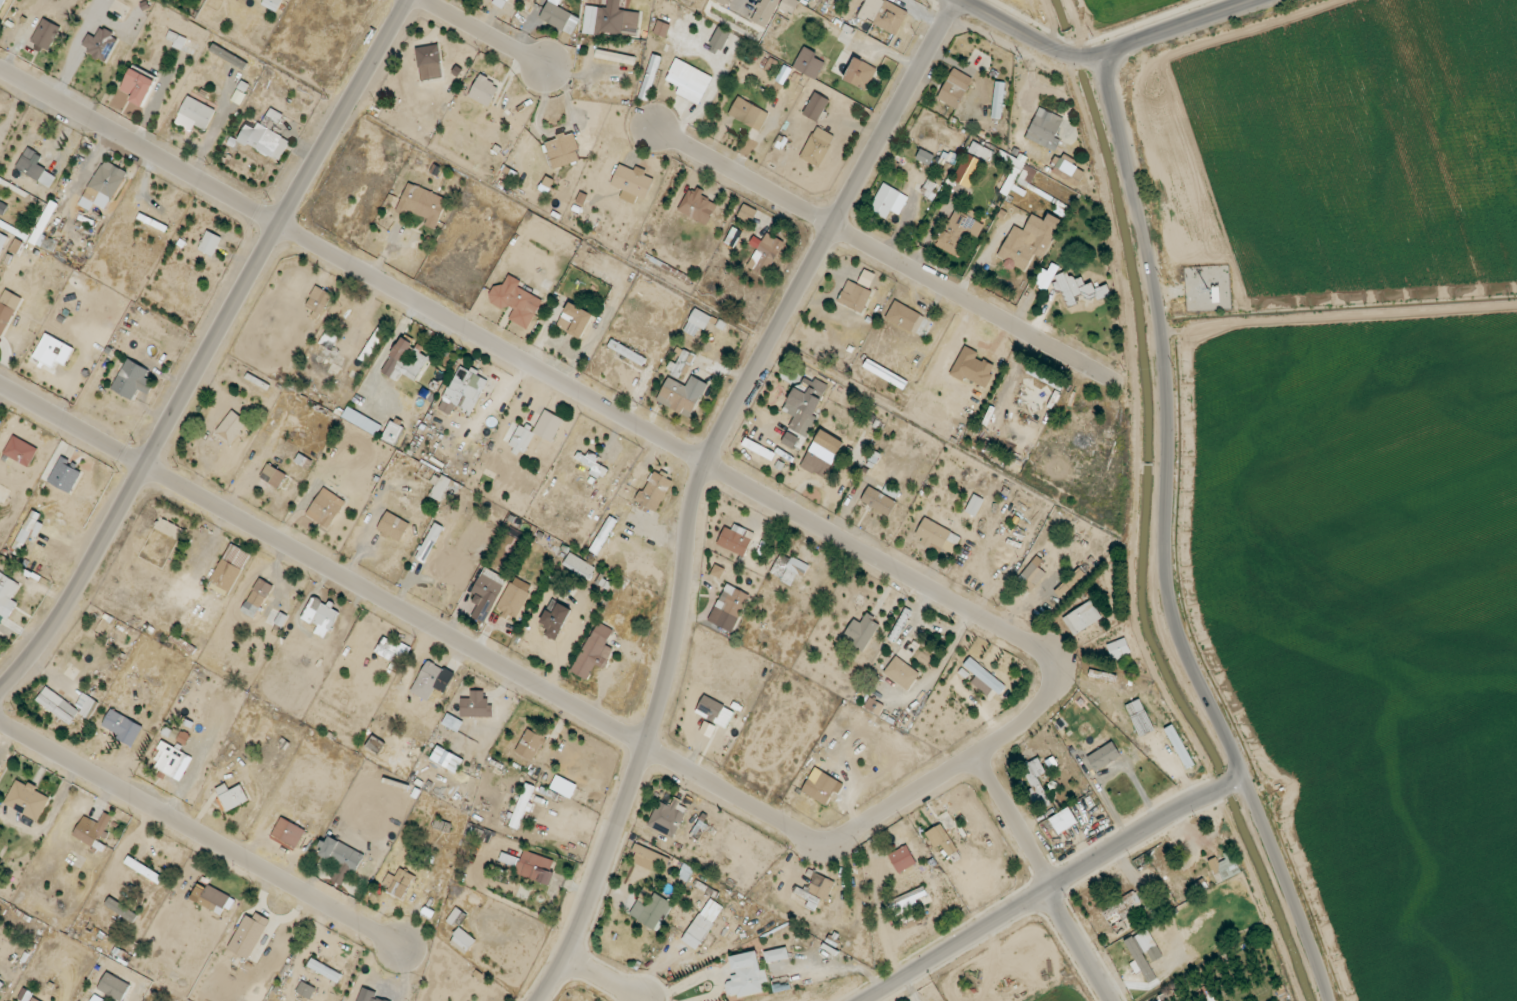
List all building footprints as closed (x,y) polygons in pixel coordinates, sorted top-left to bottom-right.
[(262,5),(277,12),(283,0),(265,0),(262,5)] [(599,35),(599,32),(637,36),(640,12),(620,10),(621,0),(608,0),(607,8),(586,5),(583,33),(599,35)] [(753,21),(768,29),(782,0),(763,0),(753,21)] [(793,14),(799,1),(798,0),(783,0),(779,8),(793,14)] [(909,13),(885,0),(866,0),(857,16),(896,36),(909,13)] [(573,34),(580,16),(547,2),(540,20),(573,34)] [(50,50),(61,26),(43,18),(32,42),(50,50)] [(671,25),(658,21),(653,33),(666,37),(671,25)] [(722,51),(731,33),(719,26),(710,44),(722,51)] [(88,34),(81,48),(107,62),(119,37),(100,28),(95,37),(88,34)] [(182,51),(187,38),(170,31),(167,39),(175,42),(173,47),(182,51)] [(416,47),(421,80),(443,77),(438,44),(416,47)] [(210,52),(245,68),(249,61),(213,45),(210,52)] [(815,57),(817,53),(804,46),(793,68),(817,80),(826,63),(815,57)] [(634,66),(636,57),(597,49),(595,57),(634,66)] [(639,98),(648,101),(662,57),(653,54),(639,98)] [(844,80),(866,91),(877,68),(855,57),(844,80)] [(676,94),(699,105),(713,77),(676,58),(666,80),(680,87),(676,94)] [(143,107),(156,80),(131,68),(121,90),(133,96),(130,101),(143,107)] [(958,109),(972,77),(952,68),(938,100),(958,109)] [(469,98),(490,107),(500,84),(478,75),(469,98)] [(993,118),(1002,119),(1004,82),(995,82),(993,118)] [(803,114),(817,122),(830,100),(815,92),(803,114)] [(195,125),(206,131),(216,109),(188,96),(175,124),(191,132),(195,125)] [(769,111),(736,98),(729,117),(762,130),(769,111)] [(1055,137),(1064,118),(1039,107),(1026,139),(1055,151),(1060,139),(1055,137)] [(263,124),(275,130),(283,114),(271,108),(263,124)] [(239,142),(280,161),(290,139),(257,124),(255,128),(247,124),(239,142)] [(820,167),(834,134),(814,127),(801,159),(820,167)] [(545,141),(554,169),(582,161),(573,132),(545,141)] [(970,189),(990,150),(973,141),(953,180),(970,189)] [(58,175),(34,161),(39,153),(28,146),(16,168),(51,188),(58,175)] [(916,160),(931,165),(935,155),(920,149),(916,160)] [(1038,169),(1001,152),(998,158),(1014,164),(1001,193),(1008,196),(1012,186),(1014,187),(1016,182),(1029,188),(1038,169)] [(1051,172),(1068,181),(1071,175),(1081,181),(1085,172),(1072,165),(1074,162),(1060,154),(1051,172)] [(99,196),(112,202),(128,172),(104,160),(82,201),(93,207),(99,196)] [(611,184),(645,200),(655,179),(620,164),(611,184)] [(937,185),(928,180),(920,193),(929,198),(937,185)] [(436,230),(448,199),(408,182),(396,212),(407,216),(409,211),(428,219),(425,225),(436,230)] [(869,209),(886,219),(891,210),(899,215),(909,197),(883,183),(869,209)] [(687,189),(679,213),(710,224),(718,199),(687,189)] [(757,210),(744,204),(737,217),(751,224),(757,210)] [(980,222),(955,209),(936,245),(960,258),(980,222)] [(1012,225),(999,258),(1007,261),(1006,265),(1026,273),(1034,254),(1044,259),(1061,219),(1048,214),(1045,221),(1031,214),(1024,230),(1012,225)] [(199,250),(214,256),(221,237),(206,231),(199,250)] [(747,268),(767,277),(784,241),(767,233),(763,241),(753,236),(749,244),(757,248),(747,268)] [(10,251),(19,254),(23,242),(15,238),(10,251)] [(1060,267),(1053,263),(1048,271),(1044,269),(1035,284),(1046,291),(1060,267)] [(1065,307),(1078,303),(1076,299),(1095,293),(1097,300),(1111,295),(1107,285),(1094,289),(1093,282),(1085,285),(1083,277),(1072,281),(1069,271),(1055,275),(1065,307)] [(543,300),(518,287),(521,281),(509,275),(502,288),(495,284),(488,299),(513,311),(509,319),(528,329),(543,300)] [(864,312),(872,290),(846,281),(838,303),(864,312)] [(321,317),(331,293),(315,286),(305,310),(321,317)] [(5,337),(21,296),(3,289),(0,297),(0,335),(5,337)] [(886,321),(914,331),(921,312),(893,301),(886,321)] [(582,339),(594,314),(569,302),(557,327),(582,339)] [(712,316),(695,308),(684,331),(695,337),(700,328),(706,330),(712,316)] [(367,364),(386,332),(378,327),(359,359),(367,364)] [(338,336),(325,330),(320,344),(332,350),(338,336)] [(57,361),(65,365),(73,347),(45,334),(35,357),(54,366),(57,361)] [(381,372),(397,381),(402,373),(415,381),(430,357),(401,339),(381,372)] [(647,359),(612,339),(608,347),(643,366),(647,359)] [(951,373),(985,389),(996,366),(976,357),(979,352),(964,345),(951,373)] [(670,361),(666,371),(684,379),(694,354),(683,349),(677,364),(670,361)] [(149,395),(155,382),(145,377),(149,369),(127,358),(112,390),(133,400),(138,390),(149,395)] [(908,380),(867,360),(863,369),(905,388),(908,380)] [(488,378),(471,370),(471,371),(459,366),(440,409),(452,415),(455,407),(472,415),(488,378)] [(782,443),(800,451),(829,385),(802,373),(785,412),(794,416),(782,443)] [(708,384),(692,376),(686,386),(669,377),(656,401),(682,414),(685,407),(694,412),(708,384)] [(372,381),(365,378),(356,400),(363,402),(372,381)] [(342,417),(377,437),(383,426),(348,407),(342,417)] [(215,433),(231,445),(248,422),(232,410),(215,433)] [(563,419),(544,410),(534,432),(520,426),(509,449),(524,456),(535,434),(553,442),(563,419)] [(403,426),(390,421),(383,440),(395,445),(403,426)] [(802,468),(826,478),(843,440),(819,430),(802,468)] [(38,447),(12,436),(4,456),(30,467),(38,447)] [(586,457),(579,452),(576,458),(595,469),(592,473),(603,479),(608,469),(597,463),(600,457),(589,451),(586,457)] [(48,483),(71,494),(83,469),(60,458),(48,483)] [(279,489),(287,474),(268,463),(260,478),(279,489)] [(636,505),(657,514),(672,480),(652,470),(636,505)] [(346,502),(324,487),(306,514),(328,529),(346,502)] [(861,503),(891,516),(897,500),(867,487),(861,503)] [(965,511),(976,517),(984,499),(973,494),(965,511)] [(42,514),(33,510),(11,551),(20,556),(31,535),(37,538),(44,524),(38,521),(42,514)] [(377,530),(401,542),(410,523),(387,511),(377,530)] [(590,551),(598,555),(617,520),(610,515),(590,551)] [(153,528),(180,543),(186,531),(159,517),(153,528)] [(962,538),(925,517),(916,534),(923,539),(921,544),(938,554),(945,541),(956,547),(962,538)] [(417,559),(425,563),(443,526),(435,522),(417,559)] [(732,530),(725,526),(717,545),(744,557),(755,533),(735,524),(732,530)] [(211,583),(232,592),(249,552),(228,543),(211,583)] [(563,566),(589,580),(596,567),(570,553),(563,566)] [(797,574),(804,577),(809,565),(780,553),(770,575),(792,584),(797,574)] [(1043,561),(1037,556),(1016,581),(1031,593),(1047,573),(1039,567),(1043,561)] [(711,574),(720,579),(725,570),(716,565),(711,574)] [(478,604),(472,617),(486,624),(507,578),(485,568),(470,600),(478,604)] [(1086,575),(1079,568),(1055,592),(1061,599),(1086,575)] [(21,583),(0,572),(0,616),(8,620),(18,602),(12,599),(21,583)] [(274,586),(260,578),(240,611),(254,619),(274,586)] [(496,609),(517,620),(530,593),(510,582),(496,609)] [(750,595),(727,584),(716,608),(739,619),(750,595)] [(338,611),(331,608),(332,605),(312,597),(303,619),(318,626),(315,633),(327,638),(338,611)] [(551,628),(547,636),(555,641),(573,610),(553,599),(540,622),(551,628)] [(1102,618),(1091,600),(1063,618),(1074,636),(1102,618)] [(862,623),(853,619),(843,640),(866,650),(879,621),(865,615),(862,623)] [(588,680),(596,664),(604,669),(614,649),(606,645),(614,630),(598,622),(572,671),(588,680)] [(392,661),(396,653),(405,658),(411,648),(402,643),(400,646),(384,637),(376,652),(392,661)] [(1113,661),(1131,654),(1125,638),(1107,645),(1113,661)] [(884,673),(908,691),(921,673),(896,656),(884,673)] [(992,689),(1000,695),(1007,684),(969,659),(964,666),(977,675),(971,684),(989,695),(992,689)] [(435,688),(445,694),(455,674),(428,660),(411,692),(428,701),(435,688)] [(37,700),(70,725),(80,711),(47,686),(37,700)] [(493,717),(493,704),(485,704),(486,691),(471,690),(471,698),(461,698),(461,717),(493,717)] [(91,717),(99,701),(83,693),(74,709),(91,717)] [(735,710),(704,696),(695,713),(726,728),(735,710)] [(864,707),(879,716),(885,706),(870,697),(864,707)] [(1126,705),(1140,737),(1154,731),(1140,699),(1126,705)] [(134,745),(143,726),(111,709),(101,728),(134,745)] [(1194,765),(1175,727),(1167,732),(1186,769),(1194,765)] [(535,761),(545,737),(526,729),(516,753),(535,761)] [(377,754),(385,742),(373,736),(366,748),(377,754)] [(152,766),(180,781),(193,757),(165,742),(152,766)] [(457,772),(464,758),(437,746),(430,760),(457,772)] [(1038,777),(1046,773),(1039,758),(1020,766),(1037,802),(1040,800),(1044,806),(1050,803),(1038,777)] [(819,779),(810,775),(802,793),(828,805),(839,780),(822,772),(819,779)] [(5,806),(40,820),(50,797),(36,792),(38,788),(16,779),(5,806)] [(531,812),(534,804),(529,803),(535,786),(526,783),(510,826),(518,829),(526,810),(531,812)] [(216,788),(225,811),(249,802),(243,785),(229,790),(227,784),(216,788)] [(689,807),(674,800),(671,806),(660,801),(647,825),(673,838),(689,807)] [(1050,817),(1057,833),(1078,824),(1070,808),(1050,817)] [(73,837),(95,847),(100,836),(104,838),(113,816),(104,812),(99,823),(83,815),(73,837)] [(297,848),(307,831),(281,817),(272,834),(297,848)] [(926,833),(935,849),(942,844),(949,856),(958,851),(942,824),(926,833)] [(365,855),(328,835),(318,854),(339,865),(331,880),(342,885),(350,870),(355,873),(365,855)] [(632,851),(636,853),(633,861),(663,874),(670,858),(635,843),(632,851)] [(888,854),(898,874),(917,865),(907,845),(888,854)] [(551,885),(555,872),(551,871),(555,860),(523,850),(516,874),(551,885)] [(1242,872),(1232,850),(1223,854),(1226,859),(1218,863),(1216,857),(1208,861),(1219,883),(1242,872)] [(519,858),(502,852),(499,861),(516,866),(519,858)] [(124,865),(160,882),(164,875),(127,858),(124,865)] [(679,878),(688,881),(693,867),(683,864),(679,878)] [(383,885),(389,888),(387,893),(404,900),(414,875),(399,869),(396,876),(388,873),(383,885)] [(835,882),(815,873),(807,891),(796,886),(793,893),(809,900),(806,907),(816,911),(822,897),(828,899),(835,882)] [(197,907),(222,916),(225,906),(232,909),(236,897),(205,886),(197,907)] [(931,902),(925,887),(887,903),(893,918),(931,902)] [(1108,920),(1118,914),(1123,922),(1144,909),(1134,892),(1102,910),(1108,920)] [(638,900),(630,915),(656,931),(673,904),(655,893),(647,906),(638,900)] [(105,905),(134,923),(139,914),(110,896),(105,905)] [(683,941),(697,950),(724,907),(709,898),(683,941)] [(252,960),(268,920),(245,911),(230,951),(252,960)] [(450,942),(466,954),(477,940),(460,928),(450,942)] [(1125,941),(1147,983),(1157,979),(1145,956),(1149,954),(1153,962),(1163,957),(1148,929),(1125,941)] [(765,951),(766,962),(789,959),(788,948),(765,951)] [(730,956),(735,978),(724,980),(727,999),(768,991),(764,969),(761,969),(757,951),(730,956)] [(337,983),(342,974),(312,958),(307,967),(337,983)] [(107,972),(98,990),(119,1000),(122,1000),(131,985),(107,972)] [(316,988),(302,981),(296,993),(310,1000),(316,988)] [(376,997),(377,993),(363,987),(358,1000),(386,1000),(376,997)]
